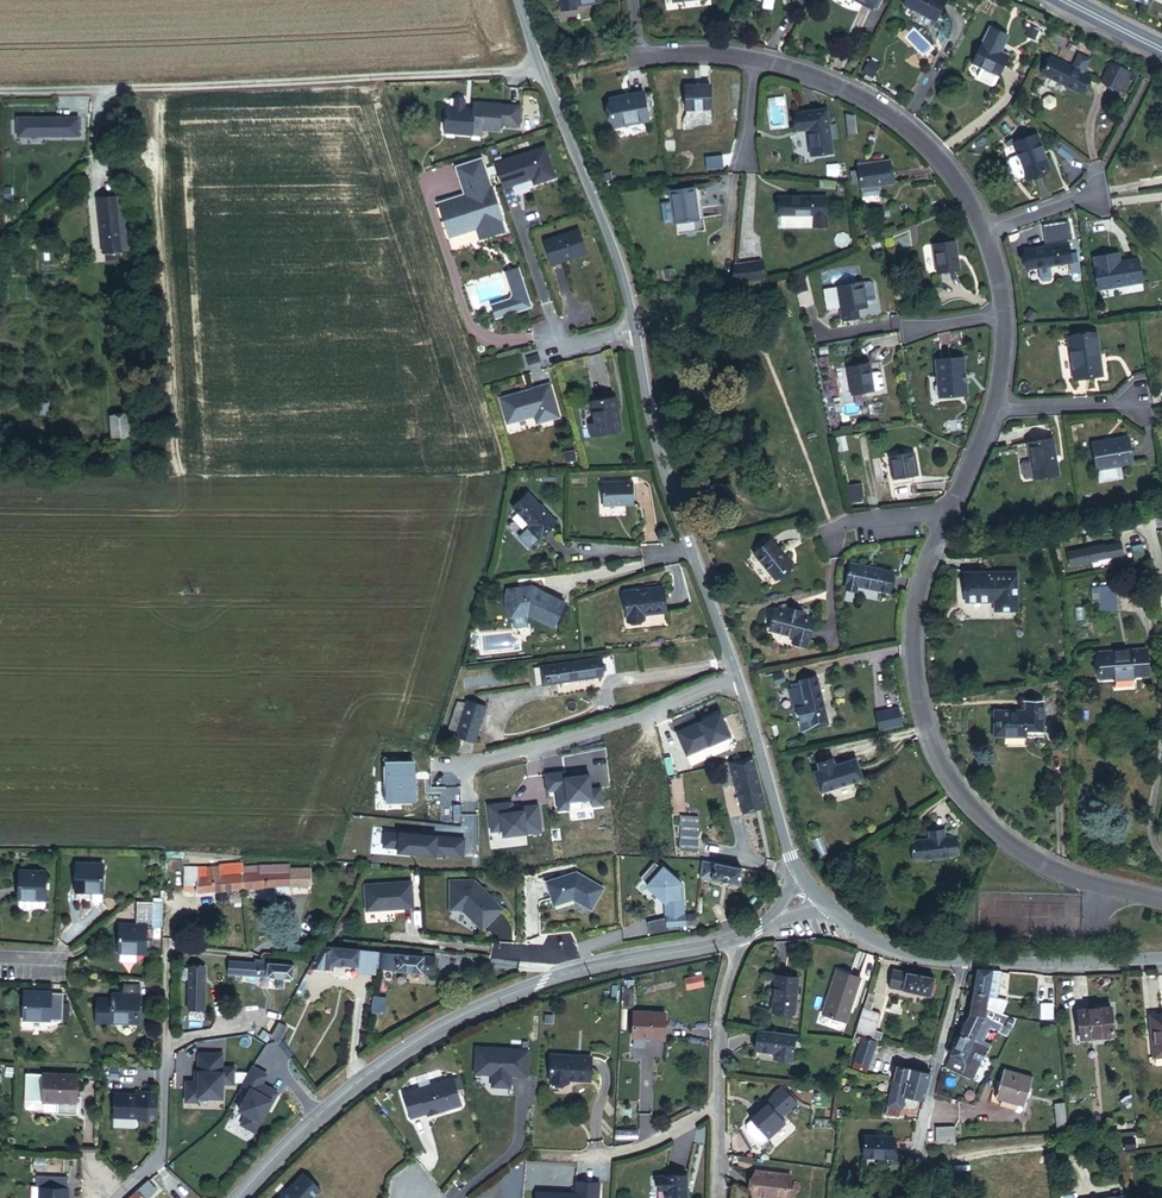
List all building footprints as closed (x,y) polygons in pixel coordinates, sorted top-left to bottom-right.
[(604,8),(602,0),(575,0),(578,13),(604,8)] [(934,20),(944,2),(939,0),(904,0),(902,4),(934,20)] [(993,85),(1007,55),(999,51),(1006,35),(988,26),(971,64),(979,68),(976,76),(977,81),(989,87),(993,85)] [(1079,94),(1087,79),(1049,59),(1041,74),(1079,94)] [(1128,75),(1112,66),(1102,85),(1119,93),(1128,75)] [(688,111),(715,110),(714,87),(687,89),(688,111)] [(613,127),(650,119),(645,92),(607,99),(613,127)] [(1056,105),(1055,98),(1049,94),(1042,98),(1042,106),(1050,110),(1056,105)] [(446,109),(444,134),(472,137),(472,130),(481,131),(499,133),(499,127),(518,129),(520,110),(474,105),(474,111),(471,111),(470,112),(464,112),(465,102),(463,99),(458,98),(455,101),(454,110),(446,109)] [(809,155),(828,152),(822,110),(793,114),(795,131),(806,129),(809,155)] [(851,115),(843,116),(845,132),(853,130),(851,115)] [(27,141),(86,140),(86,127),(27,127),(27,141)] [(1023,178),(1046,170),(1033,135),(1010,143),(1014,155),(1006,158),(1006,161),(1011,177),(1014,179),(1022,176),(1023,178)] [(546,148),(494,165),(503,192),(514,188),(514,187),(529,182),(528,180),(533,179),(535,186),(557,179),(546,148)] [(490,187),(481,161),(455,169),(464,197),(459,198),(460,204),(455,206),(453,200),(438,205),(450,240),(476,232),(479,241),(505,233),(502,223),(503,223),(491,187),(490,187)] [(877,184),(890,182),(887,161),(855,165),(856,170),(857,181),(858,186),(877,184)] [(849,182),(857,181),(856,170),(848,172),(849,182)] [(815,188),(830,189),(831,182),(816,180),(815,188)] [(859,195),(878,193),(877,184),(858,186),(859,195)] [(673,222),(701,218),(697,185),(669,190),(670,200),(673,221),(673,222)] [(809,214),(810,214),(810,197),(778,196),(777,213),(809,214)] [(665,222),(673,221),(670,200),(662,201),(665,222)] [(102,261),(127,260),(124,204),(98,205),(102,261)] [(777,225),(809,226),(809,214),(777,213),(777,225)] [(1042,232),(1043,243),(1058,242),(1057,231),(1042,232)] [(579,232),(544,243),(552,267),(587,256),(579,232)] [(934,276),(956,272),(952,243),(930,247),(934,276)] [(1067,262),(1064,244),(1020,250),(1022,269),(1034,267),(1035,280),(1038,282),(1045,281),(1047,278),(1045,266),(1067,262)] [(1108,264),(1116,263),(1115,254),(1107,256),(1108,264)] [(1093,289),(1139,283),(1135,260),(1116,263),(1108,264),(1107,256),(1090,258),(1091,266),(1089,266),(1093,289)] [(729,283),(759,279),(757,262),(731,265),(729,283)] [(505,274),(508,282),(521,278),(518,269),(505,274)] [(803,275),(793,277),(796,291),(805,289),(803,275)] [(521,278),(508,282),(513,296),(510,300),(495,305),(499,318),(531,308),(521,278)] [(855,309),(863,308),(860,283),(836,287),(839,312),(850,310),(855,309)] [(841,321),(852,319),(850,310),(839,312),(841,321)] [(1072,380),(1097,377),(1092,336),(1066,339),(1072,380)] [(935,400),(964,397),(960,360),(931,363),(935,400)] [(848,396),(871,392),(866,365),(844,369),(848,396)] [(883,387),(877,371),(869,374),(875,390),(883,387)] [(536,426),(560,419),(550,385),(532,391),(532,393),(525,395),(524,393),(500,401),(507,426),(534,418),(536,426)] [(619,399),(591,403),(595,425),(590,426),(592,438),(625,432),(619,399)] [(118,443),(139,443),(139,431),(118,431),(118,443)] [(1093,471),(1125,466),(1121,439),(1089,444),(1093,471)] [(1032,482),(1056,478),(1048,441),(1025,445),(1028,462),(1021,464),(1019,466),(1021,479),(1024,481),(1032,479),(1032,482)] [(889,481),(911,477),(907,453),(885,456),(889,481)] [(598,513),(631,509),(629,489),(596,492),(598,513)] [(861,501),(860,489),(846,491),(847,503),(861,501)] [(528,529),(540,537),(555,517),(524,494),(512,510),(531,525),(528,529)] [(774,580),(791,566),(770,540),(754,553),(774,580)] [(1069,565),(1124,554),(1121,542),(1104,546),(1104,544),(1066,552),(1069,565)] [(1132,546),(1135,561),(1146,559),(1143,543),(1132,546)] [(891,572),(848,563),(843,585),(856,588),(856,586),(887,592),(891,572)] [(993,613),(1014,613),(1013,576),(962,577),(963,606),(992,605),(993,613)] [(1099,615),(1115,614),(1114,588),(1098,588),(1099,615)] [(645,619),(666,617),(663,591),(624,597),(627,626),(645,625),(645,619)] [(527,620),(551,630),(562,604),(534,592),(508,597),(507,604),(507,613),(512,623),(527,620)] [(790,644),(804,647),(811,619),(798,616),(784,612),(772,609),(767,631),(792,637),(790,644)] [(1099,680),(1147,676),(1144,650),(1097,654),(1099,680)] [(543,683),(604,675),(602,657),(540,665),(543,683)] [(807,731),(825,727),(814,681),(796,685),(798,692),(807,731)] [(800,733),(807,731),(798,692),(791,693),(800,733)] [(456,736),(474,740),(485,706),(467,702),(456,736)] [(1023,735),(1039,735),(1039,705),(1022,705),(1022,716),(992,716),(992,740),(1023,740),(1023,735)] [(896,709),(874,714),(878,732),(900,727),(896,709)] [(817,794),(858,780),(852,761),(830,768),(828,762),(815,766),(817,773),(811,775),(817,794)] [(433,812),(430,858),(450,859),(455,789),(431,787),(430,812),(433,812)] [(912,859),(955,854),(954,840),(943,841),(942,833),(929,834),(930,842),(910,844),(912,859)] [(702,860),(700,876),(712,877),(714,861),(702,860)] [(203,896),(201,883),(245,878),(245,871),(245,869),(187,872),(189,897),(203,896)] [(245,878),(263,876),(263,869),(245,871),(245,878)] [(94,897),(107,897),(108,871),(80,870),(79,896),(94,897)] [(301,887),(314,886),(313,870),(299,871),(301,887)] [(294,888),(301,887),(299,871),(292,872),(294,888)] [(247,894),(294,888),(292,872),(263,876),(245,878),(247,894)] [(715,890),(743,892),(744,874),(717,872),(715,890)] [(548,883),(555,906),(576,902),(595,909),(606,887),(581,874),(573,877),(573,875),(548,883)] [(681,890),(663,874),(647,893),(665,908),(667,933),(686,931),(685,921),(681,890)] [(20,904),(50,905),(51,878),(21,877),(20,904)] [(203,899),(247,894),(245,878),(201,883),(203,896),(203,899)] [(452,915),(464,915),(485,934),(504,913),(476,885),(451,889),(452,915)] [(415,888),(369,893),(371,918),(417,913),(415,888)] [(94,904),(106,905),(107,897),(94,897),(94,904)] [(20,915),(50,916),(50,905),(20,904),(20,915)] [(149,931),(157,932),(159,909),(138,908),(137,930),(123,929),(121,957),(123,957),(140,958),(148,959),(149,931)] [(695,920),(685,921),(686,931),(696,930),(695,920)] [(208,955),(218,953),(217,943),(206,944),(208,955)] [(374,989),(375,983),(379,961),(325,956),(317,955),(309,978),(328,979),(328,974),(355,976),(354,988),(374,989)] [(122,965),(140,966),(140,958),(123,957),(122,965)] [(375,983),(392,984),(393,976),(382,975),(383,961),(379,961),(375,983)] [(392,984),(425,987),(427,966),(427,965),(383,961),(382,975),(393,976),(392,984)] [(425,988),(434,989),(436,966),(427,966),(425,987),(425,988)] [(227,982),(285,988),(286,975),(228,969),(227,982)] [(687,990),(705,986),(702,973),(685,977),(687,990)] [(857,1005),(860,1006),(867,984),(844,975),(829,1018),(850,1025),(857,1005)] [(186,1015),(198,1015),(198,976),(186,976),(186,1015)] [(889,990),(899,992),(901,978),(891,977),(889,990)] [(996,1004),(1000,977),(977,977),(974,1001),(1006,1009),(1007,1006),(996,1004)] [(899,992),(931,996),(933,982),(901,978),(899,992)] [(775,1017),(797,1019),(801,984),(779,982),(775,1017)] [(1036,1000),(1044,999),(1043,984),(1035,984),(1036,1000)] [(121,1026),(142,1027),(142,1014),(142,1000),(142,991),(127,991),(127,1000),(116,1000),(115,1009),(106,1009),(105,1026),(121,1026)] [(64,1025),(64,1017),(64,999),(64,998),(28,998),(28,1025),(64,1025)] [(1002,1023),(1006,1009),(974,1001),(969,1021),(986,1026),(998,1030),(1002,1023)] [(1077,1036),(1110,1033),(1108,1007),(1074,1010),(1077,1036)] [(1161,1052),(1161,1014),(1150,1016),(1153,1053),(1161,1052)] [(859,1040),(876,1046),(884,1024),(867,1019),(859,1040)] [(639,1045),(671,1048),(674,1023),(641,1020),(639,1045)] [(959,1039),(978,1045),(986,1026),(969,1021),(959,1039)] [(943,1068),(960,1076),(973,1052),(983,1057),(988,1048),(978,1045),(959,1039),(943,1068)] [(786,1053),(795,1053),(795,1046),(766,1042),(765,1055),(786,1057),(786,1053)] [(795,1063),(805,1063),(806,1044),(795,1044),(795,1046),(795,1053),(795,1057),(795,1063)] [(851,1067),(860,1070),(866,1049),(856,1046),(851,1067)] [(529,1078),(530,1049),(474,1047),(472,1075),(491,1076),(491,1089),(513,1090),(513,1077),(529,1078)] [(197,1079),(183,1079),(183,1102),(200,1103),(200,1096),(224,1096),(224,1084),(236,1085),(237,1065),(224,1065),(224,1052),(199,1052),(197,1079)] [(254,1068),(245,1084),(250,1087),(237,1110),(245,1113),(239,1125),(257,1134),(281,1090),(265,1082),(270,1075),(254,1068)] [(574,1093),(592,1094),(593,1069),(554,1069),(553,1097),(574,1098),(574,1093)] [(898,1070),(887,1109),(901,1113),(904,1100),(921,1104),(928,1078),(898,1070)] [(82,1121),(83,1081),(48,1080),(48,1081),(30,1081),(29,1112),(30,1114),(34,1116),(42,1117),(46,1114),(47,1112),(47,1107),(64,1107),(63,1121),(82,1121)] [(985,1107),(1013,1122),(1027,1095),(999,1080),(985,1107)] [(458,1112),(449,1085),(399,1102),(407,1127),(423,1121),(426,1123),(438,1119),(439,1116),(450,1112),(451,1114),(458,1112)] [(154,1098),(130,1098),(130,1122),(154,1122),(154,1120),(163,1120),(164,1100),(154,1100),(154,1098)] [(783,1119),(789,1113),(776,1100),(770,1106),(783,1119)] [(763,1155),(785,1134),(779,1128),(786,1122),(783,1119),(770,1106),(754,1122),(757,1125),(749,1133),(747,1135),(748,1142),(757,1152),(763,1155)] [(1058,1145),(1068,1144),(1063,1110),(1053,1112),(1058,1145)] [(932,1143),(953,1143),(953,1128),(932,1127),(932,1143)] [(859,1155),(891,1155),(891,1136),(859,1135),(859,1155)] [(1118,1165),(1139,1161),(1136,1143),(1114,1147),(1118,1165)] [(303,1172),(279,1197),(315,1197),(322,1190),(303,1172)] [(127,1197),(149,1197),(156,1191),(145,1180),(127,1197)] [(70,1182),(35,1181),(34,1191),(40,1191),(40,1197),(69,1197),(70,1182)] [(600,1182),(575,1181),(575,1194),(538,1192),(537,1197),(600,1197),(600,1182)] [(958,1184),(945,1190),(948,1197),(963,1197),(958,1184)] [(784,1185),(749,1185),(749,1197),(784,1197),(784,1185)]
